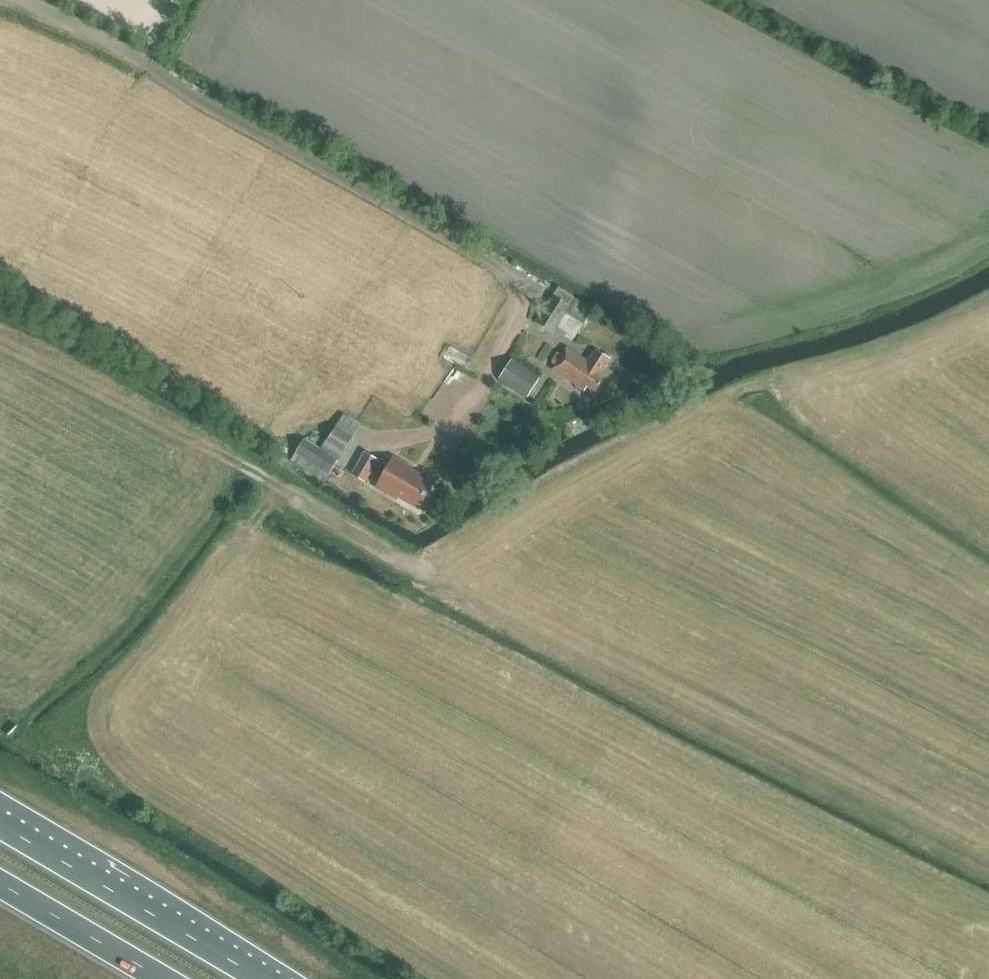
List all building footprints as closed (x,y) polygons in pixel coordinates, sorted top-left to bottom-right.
[(552,298),(536,325),(553,335),(566,314),(583,324),(592,308),(551,283),(546,290),(554,295),(552,298)] [(627,336),(634,341),(637,336),(630,331),(627,336)] [(557,352),(551,363),(557,367),(554,371),(585,390),(587,387),(596,392),(606,377),(602,375),(611,360),(597,351),(590,362),(568,348),(564,356),(557,352)] [(540,381),(512,364),(501,382),(528,400),(540,381)] [(304,440),(295,453),(329,475),(352,439),(360,425),(343,415),(320,450),(304,440)] [(364,453),(352,474),(366,482),(371,473),(381,479),(377,488),(397,499),(398,497),(418,509),(433,483),(410,469),(411,467),(394,457),(386,470),(375,466),(378,460),(364,453)]
